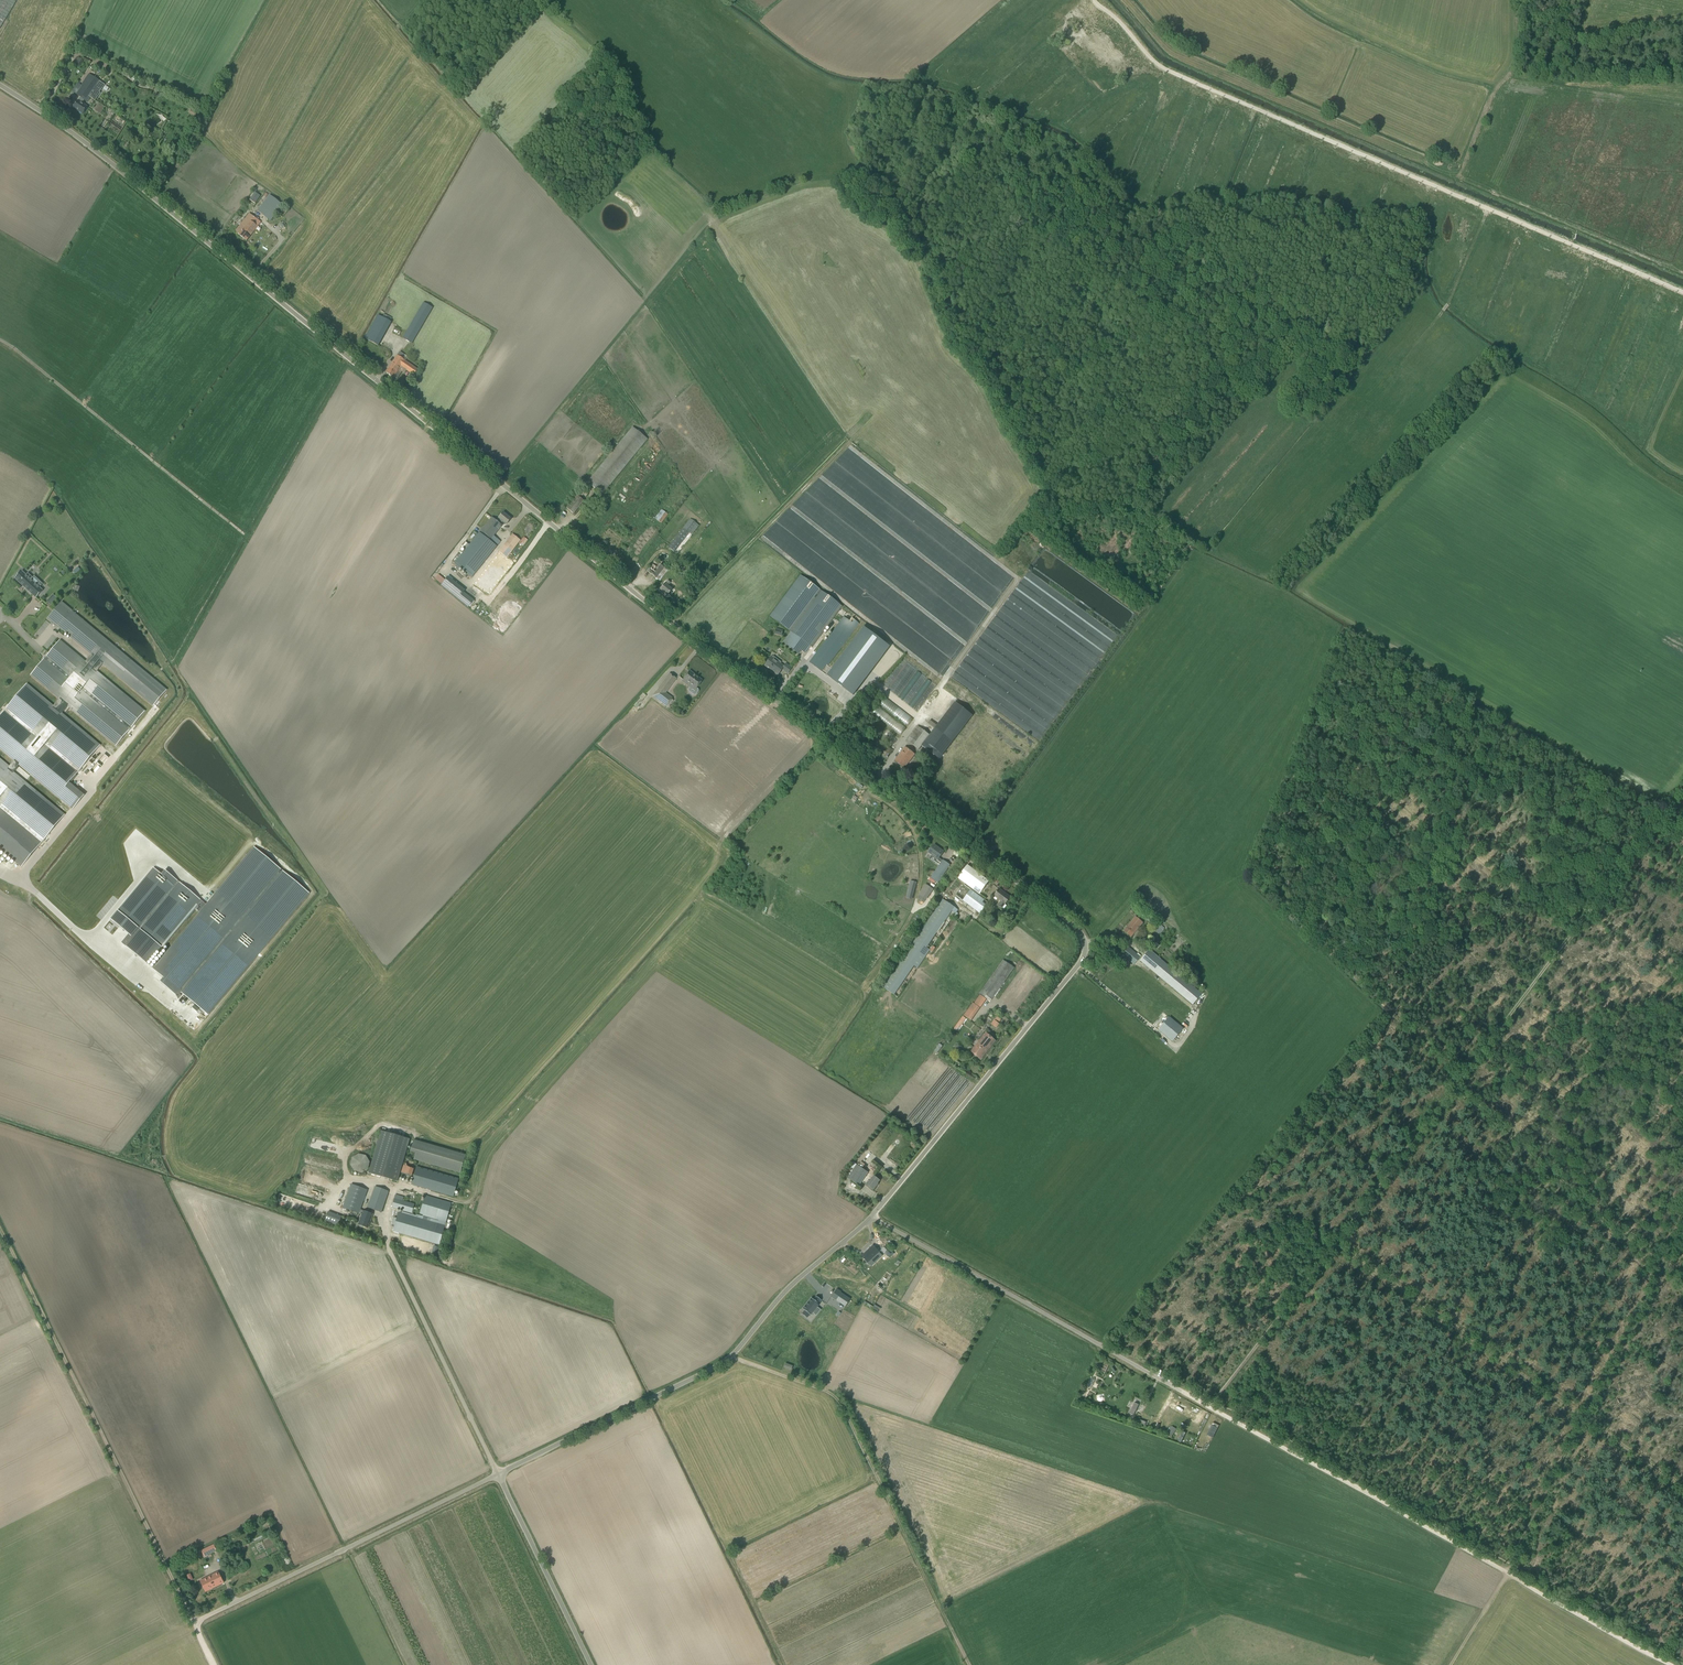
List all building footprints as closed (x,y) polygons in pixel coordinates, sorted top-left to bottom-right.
[(16,0),(0,0),(0,27),(16,0)] [(1066,36),(1073,29),(1069,24),(1061,31),(1066,36)] [(105,84),(101,82),(89,74),(75,94),(81,97),(78,101),(73,108),(83,114),(87,107),(82,103),(84,100),(87,102),(90,97),(95,100),(101,93),(100,92),(105,84)] [(270,221),(283,205),(270,194),(257,211),(270,221)] [(261,222),(249,213),(235,231),(239,235),(246,241),(250,236),(261,222)] [(403,338),(412,343),(432,308),(423,302),(403,338)] [(418,370),(402,358),(404,355),(400,352),(386,372),(393,378),(394,376),(397,378),(402,371),(399,369),(401,366),(414,375),(418,370)] [(632,427),(587,482),(602,495),(647,440),(632,427)] [(566,508),(573,514),(584,501),(577,495),(566,508)] [(470,577),(500,541),(493,536),(502,526),(500,524),(502,521),(506,524),(511,519),(503,512),(496,521),(491,517),(454,564),(470,577)] [(690,519),(668,547),(674,552),(696,524),(690,519)] [(497,554),(473,584),(486,594),(510,564),(497,554)] [(660,581),(668,570),(657,562),(660,559),(657,557),(647,571),(660,581)] [(26,575),(22,571),(20,573),(19,572),(15,575),(16,576),(15,578),(36,598),(43,591),(31,580),(33,578),(28,573),(26,575)] [(463,592),(465,590),(448,577),(445,580),(438,574),(434,579),(441,585),(440,586),(468,608),(474,600),(463,592)] [(812,647),(842,606),(800,575),(769,616),(790,632),(782,643),(798,654),(801,651),(805,653),(810,646),(812,647)] [(660,589),(667,595),(672,589),(668,586),(670,583),(667,580),(665,583),(660,589)] [(21,867),(65,815),(13,771),(19,765),(72,809),(84,795),(69,782),(100,745),(62,713),(68,706),(116,746),(145,711),(97,671),(103,664),(153,706),(167,690),(61,602),(48,618),(91,655),(85,661),(60,640),(30,675),(59,699),(53,706),(27,684),(0,715),(0,749),(14,761),(9,766),(0,758),(0,850),(21,867)] [(813,658),(809,662),(821,671),(824,667),(825,665),(826,664),(827,665),(859,623),(858,623),(854,619),(851,618),(849,621),(843,617),(813,658)] [(864,627),(828,676),(854,695),(891,646),(864,627)] [(787,673),(791,668),(786,664),(784,666),(780,664),(781,662),(773,656),(772,657),(771,657),(769,660),(768,659),(766,662),(767,663),(764,665),(765,666),(766,665),(770,668),(769,669),(777,675),(782,669),(787,673)] [(696,688),(702,680),(695,675),(694,676),(689,672),(683,679),(691,685),(688,689),(688,691),(694,695),(696,695),(699,691),(698,689),(696,688)] [(669,673),(653,696),(666,706),(672,698),(665,693),(676,678),(669,673)] [(972,715),(955,702),(922,745),(939,759),(972,715)] [(906,741),(918,750),(929,735),(917,727),(906,741)] [(869,745),(886,758),(892,750),(875,737),(869,745)] [(895,762),(903,767),(907,761),(909,762),(914,755),(905,748),(899,755),(900,756),(895,762)] [(943,852),(934,845),(929,852),(938,859),(943,852)] [(153,868),(111,919),(128,934),(121,942),(147,964),(194,907),(199,912),(152,969),(164,978),(178,990),(175,994),(177,997),(177,998),(178,999),(181,996),(180,995),(181,993),(208,1015),(309,893),(254,847),(206,904),(176,879),(175,881),(176,881),(174,883),(173,883),(172,884),(161,874),(153,868)] [(938,883),(950,865),(943,860),(930,878),(938,883)] [(964,870),(958,878),(980,894),(986,886),(989,881),(967,865),(964,870)] [(970,889),(962,900),(980,913),(986,905),(982,902),(984,900),(970,889)] [(999,889),(994,896),(1001,901),(997,906),(1001,909),(1005,904),(1010,897),(999,889)] [(882,987),(897,997),(958,910),(943,899),(882,987)] [(1164,903),(1154,909),(1155,912),(1165,906),(1164,903)] [(1124,931),(1131,937),(1142,923),(1136,917),(1124,931)] [(1155,940),(1165,928),(1161,925),(1160,926),(1158,925),(1152,932),(1154,934),(1152,937),(1155,940)] [(1140,958),(1128,948),(1122,954),(1134,964),(1140,958)] [(1140,961),(1192,1005),(1202,994),(1149,950),(1140,961)] [(1003,960),(979,994),(980,995),(987,999),(990,1002),(1014,968),(1003,960)] [(957,1031),(966,1019),(963,1016),(953,1029),(957,1031)] [(999,1024),(998,1023),(1001,1019),(998,1017),(992,1025),(996,1028),(999,1024)] [(1169,1017),(1159,1029),(1173,1041),(1183,1029),(1180,1026),(1169,1017)] [(979,1042),(971,1052),(980,1059),(988,1050),(996,1041),(986,1033),(979,1042)] [(937,1054),(943,1045),(940,1043),(934,1052),(937,1054)] [(410,1139),(398,1136),(399,1131),(394,1130),(393,1134),(387,1132),(387,1130),(384,1130),(384,1132),(381,1131),(369,1173),(397,1181),(410,1139)] [(413,1140),(410,1152),(416,1153),(414,1160),(460,1173),(465,1155),(413,1140)] [(354,1172),(362,1173),(368,1169),(370,1162),(366,1155),(359,1154),(352,1158),(351,1165),(354,1172)] [(870,1164),(867,1169),(872,1173),(876,1167),(870,1164)] [(857,1165),(848,1178),(859,1185),(868,1172),(857,1165)] [(411,1185),(453,1197),(458,1178),(416,1166),(411,1185)] [(876,1185),(880,1180),(874,1176),(867,1185),(873,1190),(877,1185),(876,1185)] [(351,1184),(343,1207),(359,1213),(361,1209),(368,1190),(351,1184)] [(388,1191),(375,1186),(367,1208),(381,1212),(388,1191)] [(412,1213),(415,1204),(402,1200),(403,1197),(396,1195),(392,1207),(412,1213)] [(420,1213),(446,1221),(451,1203),(425,1195),(420,1213)] [(360,1220),(358,1225),(367,1228),(373,1214),(361,1209),(359,1213),(362,1215),(360,1219),(360,1220)] [(342,1216),(328,1211),(324,1222),(338,1227),(342,1216)] [(393,1231),(439,1244),(446,1223),(416,1214),(416,1215),(402,1211),(401,1212),(398,1212),(396,1218),(394,1217),(391,1224),(394,1225),(393,1231)] [(432,1252),(438,1254),(441,1247),(434,1245),(432,1252)] [(892,1252),(886,1245),(881,1250),(888,1256),(892,1252)] [(867,1251),(861,1256),(862,1257),(866,1261),(867,1263),(875,1256),(879,1252),(872,1246),(867,1251)] [(804,1311),(801,1314),(807,1318),(809,1315),(810,1315),(812,1313),(816,1315),(820,1310),(817,1307),(819,1304),(818,1304),(821,1300),(816,1296),(813,1300),(811,1298),(802,1309),(804,1311)] [(841,1297),(836,1305),(851,1313),(856,1305),(841,1297)] [(1162,1405),(1165,1399),(1156,1394),(1153,1400),(1162,1405)] [(1150,1401),(1145,1412),(1156,1417),(1162,1405),(1156,1402),(1155,1403),(1150,1401)] [(1181,1427),(1187,1416),(1181,1413),(1175,1424),(1181,1427)] [(1213,1422),(1207,1435),(1213,1438),(1219,1425),(1213,1422)] [(1176,1429),(1172,1426),(1167,1433),(1172,1436),(1176,1429)] [(213,1545),(201,1550),(204,1557),(216,1551),(213,1545)] [(186,1575),(198,1569),(194,1562),(182,1568),(186,1575)] [(223,1582),(219,1572),(205,1579),(200,1581),(205,1591),(223,1582)]
